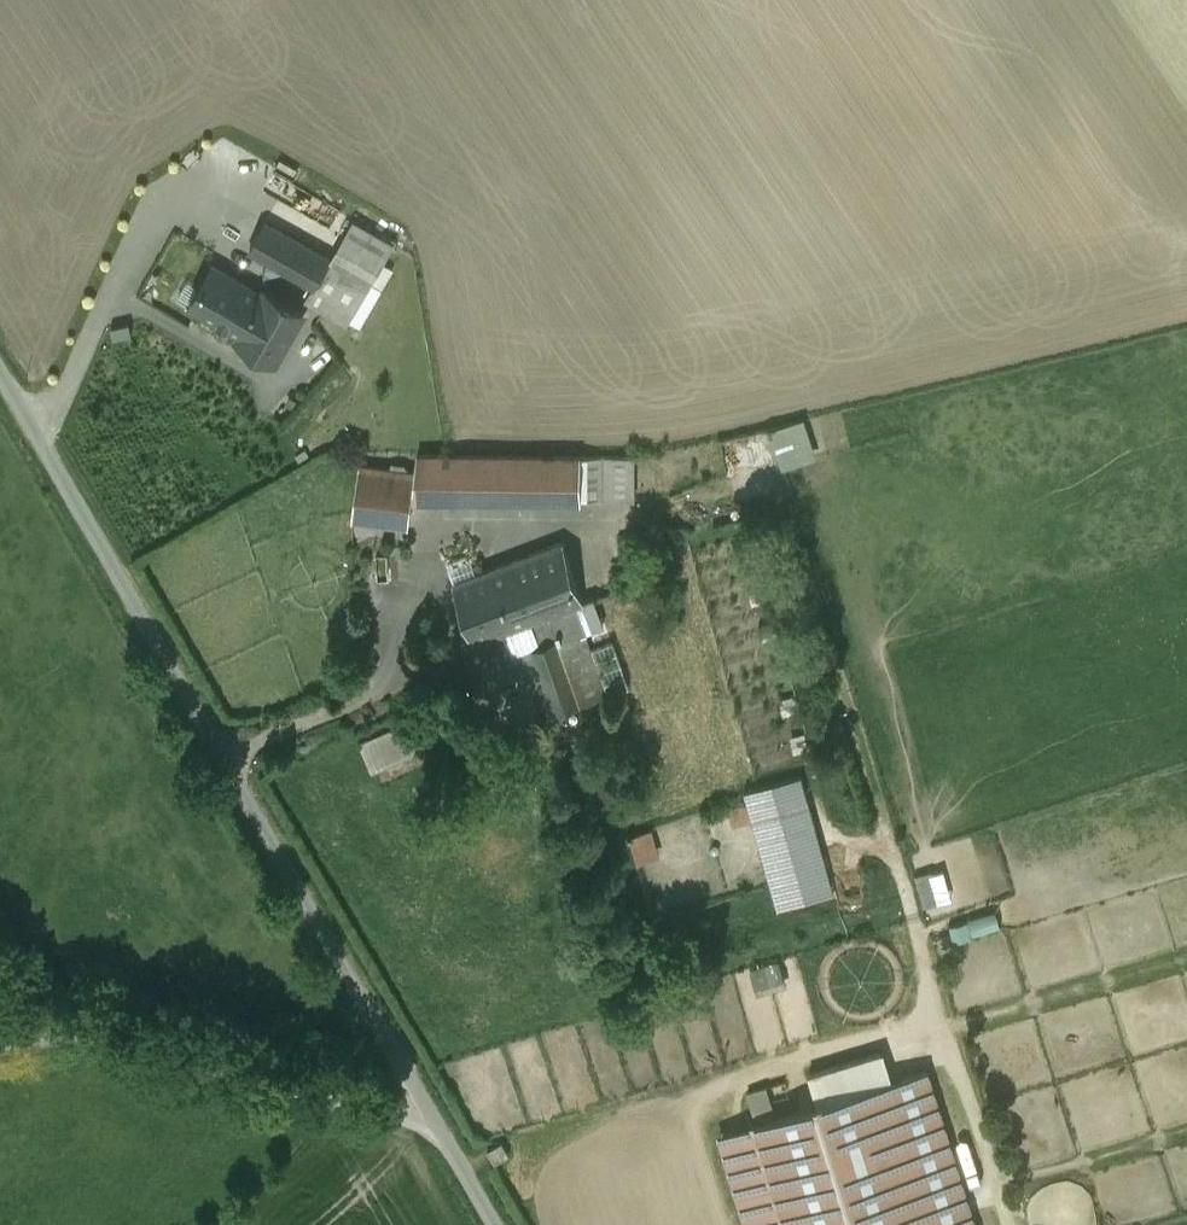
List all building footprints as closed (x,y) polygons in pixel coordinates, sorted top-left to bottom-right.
[(330,258),(315,285),(314,284),(305,300),(325,312),(348,324),(394,244),(352,220),(330,258)] [(330,258),(266,221),(250,248),(251,249),(314,284),(315,285),(330,258)] [(266,291),(263,295),(213,267),(201,288),(207,292),(198,309),(241,334),(238,340),(276,362),(304,313),(266,291)] [(785,467),(820,455),(807,416),(772,428),(785,467)] [(416,472),(360,465),(353,514),(353,520),(408,527),(412,497),(429,499),(581,500),(581,499),(581,456),(418,456),(416,472)] [(634,456),(581,456),(581,499),(634,498),(634,456)] [(563,542),(455,583),(476,641),(533,620),(553,612),(585,600),(563,542)] [(585,600),(553,612),(562,637),(585,628),(586,629),(606,622),(596,595),(585,600)] [(562,637),(553,612),(533,620),(542,644),(532,648),(556,712),(610,692),(586,629),(585,628),(562,637)] [(363,739),(375,767),(424,747),(413,719),(363,739)] [(802,775),(745,791),(759,841),(760,841),(816,825),(802,775)] [(816,825),(760,841),(778,906),(834,890),(816,825)] [(641,862),(664,855),(656,828),(633,835),(641,862)] [(933,872),(918,876),(926,904),(940,900),(933,872)] [(975,916),(978,931),(1004,926),(1001,911),(975,916)] [(779,961),(751,970),(756,988),(771,984),(785,980),(779,961)] [(881,1052),(809,1075),(818,1104),(890,1082),(881,1052)] [(720,1135),(748,1224),(974,1224),(926,1071),(818,1104),(720,1135)] [(762,1089),(748,1093),(757,1121),(771,1116),(762,1089)] [(502,1143),(488,1151),(495,1164),(509,1156),(502,1143)]
